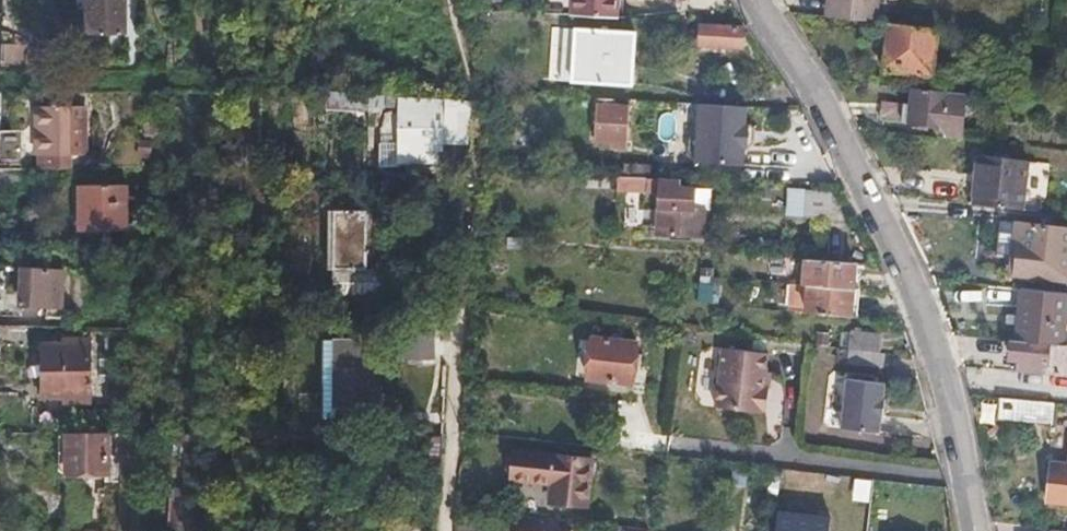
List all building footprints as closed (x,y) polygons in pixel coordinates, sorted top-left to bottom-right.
[(126,0),(91,0),(91,34),(125,35),(126,0)] [(614,0),(570,0),(569,15),(612,18),(614,0)] [(876,0),(829,0),(827,16),(873,22),(876,0)] [(931,76),(937,30),(889,24),(883,70),(931,76)] [(741,45),(742,32),(699,28),(698,47),(733,50),(734,44),(741,45)] [(630,89),(634,37),(551,30),(547,82),(630,89)] [(31,72),(30,42),(3,42),(3,72),(31,72)] [(877,119),(943,126),(941,137),(959,139),(963,94),(912,88),(910,102),(880,100),(877,119)] [(359,111),(360,94),(318,92),(317,109),(359,111)] [(628,129),(629,109),(615,107),(615,98),(596,97),(594,126),(628,129)] [(435,122),(435,112),(427,111),(426,103),(398,103),(397,127),(404,127),(404,160),(428,160),(428,122),(435,122)] [(90,155),(90,107),(42,105),(42,128),(3,129),(3,168),(37,168),(86,168),(86,156),(90,155)] [(698,106),(697,164),(746,165),(747,108),(698,106)] [(1020,210),(1025,163),(978,156),(972,204),(1020,210)] [(37,168),(3,168),(0,168),(0,191),(36,192),(37,168)] [(705,236),(707,209),(696,209),(697,189),(681,189),(681,179),(620,175),(619,185),(661,190),(658,231),(705,236)] [(127,236),(128,214),(129,188),(82,188),(81,235),(127,236)] [(831,219),(833,202),(808,200),(807,217),(831,219)] [(368,294),(366,211),(324,211),(325,295),(368,294)] [(1016,223),(1012,258),(1020,259),(1018,272),(1066,278),(1066,230),(1016,223)] [(857,319),(861,261),(812,257),(811,286),(816,287),(813,314),(857,319)] [(48,284),(44,283),(45,271),(22,270),(23,266),(0,265),(0,318),(20,319),(21,304),(46,305),(48,284)] [(695,302),(716,303),(717,277),(696,276),(695,302)] [(1057,346),(1063,294),(1016,288),(1010,341),(1013,341),(1057,346)] [(407,323),(407,359),(437,359),(437,323),(407,323)] [(30,327),(0,326),(0,347),(29,346),(30,327)] [(630,385),(635,344),(591,339),(586,380),(630,385)] [(90,402),(90,342),(66,341),(65,347),(44,347),(44,398),(73,399),(73,402),(90,402)] [(1057,346),(1013,341),(1011,361),(1021,362),(1019,373),(1066,378),(1066,347),(1057,346)] [(374,413),(373,346),(317,345),(318,414),(374,413)] [(882,370),(884,352),(849,348),(847,368),(882,370)] [(751,417),(756,373),(713,368),(711,372),(695,370),(689,416),(749,424),(751,417)] [(849,377),(843,427),(842,435),(880,438),(882,420),(887,420),(889,405),(884,403),(886,388),(875,387),(876,380),(849,377)] [(1050,426),(1053,405),(998,400),(996,421),(1050,426)] [(107,474),(108,432),(68,431),(67,474),(107,474)] [(560,504),(564,463),(524,458),(519,498),(560,504)] [(1051,465),(1046,503),(1066,506),(1066,466),(1051,465)] [(561,518),(505,511),(503,530),(559,530),(561,518)] [(829,521),(778,516),(777,530),(828,530),(829,521)]
